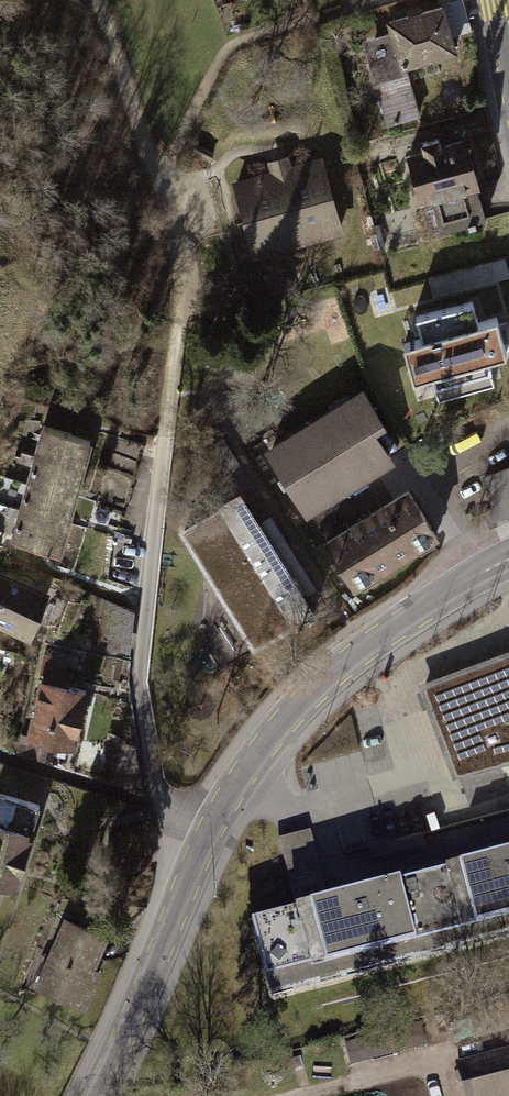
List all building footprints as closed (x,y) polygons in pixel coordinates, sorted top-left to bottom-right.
[(443,5),(386,20),(398,68),(456,52),(443,5)] [(381,83),(393,122),(424,113),(413,74),(381,83)] [(462,138),(407,154),(422,204),(433,200),(442,232),(486,220),(462,138)] [(275,171),(234,182),(256,258),(347,233),(325,159),(295,168),(292,156),(272,160),(275,171)] [(463,269),(464,274),(436,281),(438,292),(508,276),(508,262),(508,258),(463,269)] [(488,356),(503,352),(495,321),(478,326),(472,304),(417,318),(423,340),(404,345),(412,377),(432,371),(439,396),(494,381),(488,356)] [(359,396),(268,450),(310,517),(400,463),(359,396)] [(94,439),(43,426),(15,538),(66,551),(94,439)] [(483,475),(497,519),(508,515),(508,467),(483,475)] [(413,487),(329,538),(360,589),(444,539),(413,487)] [(222,508),(183,532),(254,646),(293,622),(295,625),(314,613),(303,596),(315,588),(269,514),(256,522),(239,493),(220,504),(222,508)] [(0,572),(0,573),(0,624),(33,638),(50,591),(0,572)] [(426,688),(461,772),(508,758),(508,656),(426,688)] [(92,689),(42,678),(30,738),(80,749),(92,689)] [(0,820),(0,886),(23,892),(39,829),(0,820)] [(501,849),(498,835),(461,844),(465,861),(359,887),(354,869),(333,875),(324,840),(296,847),(309,901),(280,908),(298,980),(508,928),(508,847),(501,849)] [(110,936),(66,917),(36,987),(80,1005),(110,936)] [(463,1095),(508,1095),(508,1050),(455,1065),(463,1095)]
